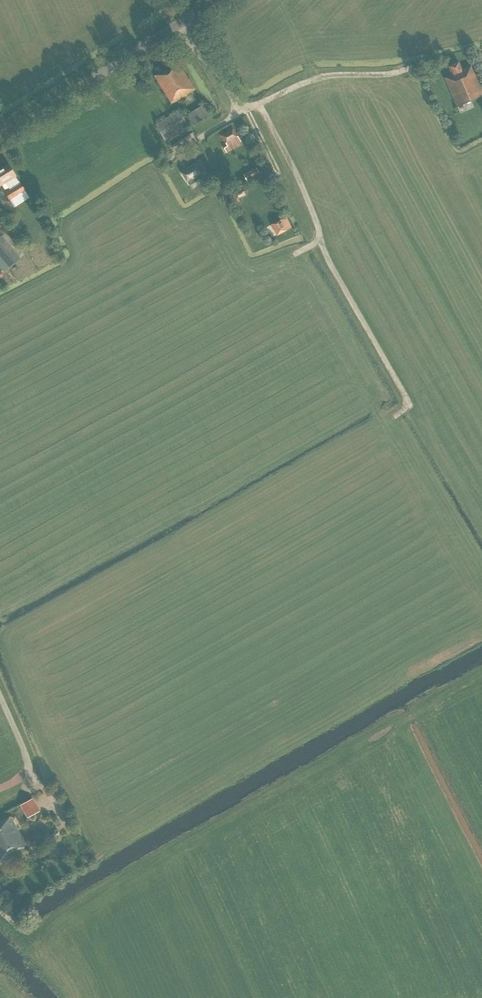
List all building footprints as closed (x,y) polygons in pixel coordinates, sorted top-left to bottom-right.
[(192,91),(195,89),(177,61),(176,62),(171,54),(161,60),(166,68),(160,72),(161,73),(155,76),(172,104),(191,92),(192,93),(193,92),(192,91)] [(481,96),(481,91),(475,73),(465,77),(458,62),(449,66),(452,75),(445,78),(457,107),(481,96)] [(153,111),(162,106),(153,92),(145,97),(153,111)] [(193,125),(210,115),(204,104),(187,114),(193,125)] [(165,140),(189,126),(180,110),(156,124),(165,140)] [(227,153),(242,143),(233,129),(221,136),(227,146),(224,148),(227,153)] [(199,171),(205,167),(201,161),(195,164),(181,173),(187,182),(190,186),(203,177),(199,171)] [(9,166),(0,172),(0,185),(1,187),(6,183),(9,187),(10,188),(5,192),(10,200),(25,190),(9,166)] [(260,174),(257,167),(243,174),(247,181),(260,174)] [(246,195),(242,187),(229,193),(232,200),(233,200),(234,204),(240,202),(239,198),(246,195)] [(277,235),(291,228),(286,217),(272,224),(277,235)] [(5,272),(20,259),(1,236),(0,238),(0,266),(5,272)] [(43,803),(50,813),(56,809),(50,799),(43,803)] [(28,818),(36,814),(29,801),(21,805),(28,818)] [(26,846),(11,817),(0,822),(0,861),(19,852),(18,850),(26,846)] [(61,836),(59,831),(54,830),(51,833),(52,839),(57,840),(61,836)]
